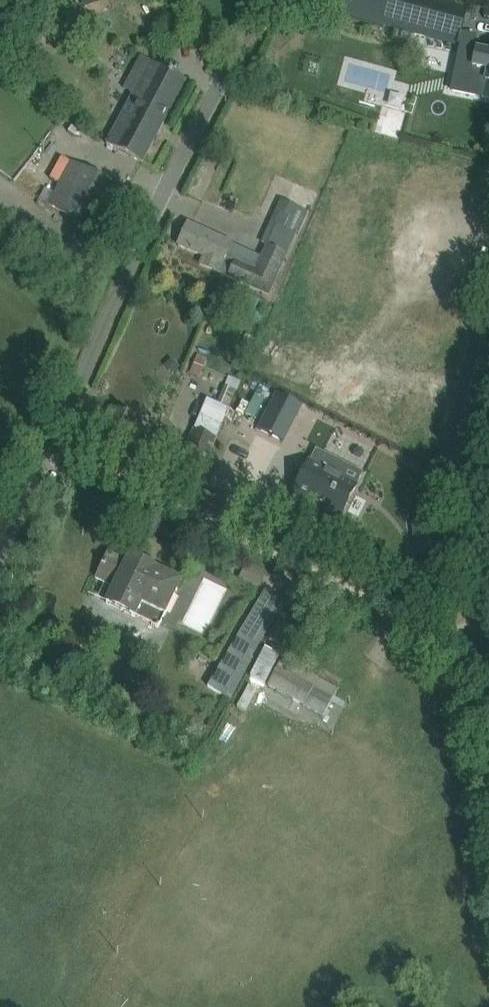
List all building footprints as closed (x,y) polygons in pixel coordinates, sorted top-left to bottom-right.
[(322,7),(457,44),(469,0),(324,0),(322,7)] [(476,49),(472,67),(487,70),(485,81),(486,81),(483,97),(488,98),(488,52),(476,49)] [(187,81),(158,66),(141,98),(134,94),(107,144),(143,163),(187,81)] [(369,147),(368,155),(393,161),(395,153),(369,147)] [(138,196),(62,156),(40,199),(115,239),(138,196)] [(288,191),(282,213),(302,220),(308,197),(288,191)] [(218,273),(232,242),(189,223),(179,246),(203,257),(200,264),(218,273)] [(267,248),(258,272),(232,261),(225,279),(268,297),(287,257),(267,248)] [(390,258),(387,280),(397,281),(400,259),(390,258)] [(198,362),(209,367),(217,353),(205,347),(198,362)] [(217,390),(204,420),(226,429),(238,398),(217,390)] [(276,393),(258,429),(283,441),(301,405),(276,393)] [(177,469),(199,478),(214,442),(193,432),(177,469)] [(356,486),(334,474),(342,461),(317,449),(309,462),(292,495),(310,504),(312,501),(341,516),(356,486)] [(431,545),(416,547),(417,556),(432,555),(431,545)] [(165,614),(181,580),(128,556),(128,557),(111,549),(96,580),(113,588),(106,603),(135,616),(141,603),(165,614)] [(285,604),(266,593),(207,690),(226,701),(285,604)] [(292,630),(279,623),(269,641),(283,648),(292,630)] [(282,660),(267,685),(323,717),(337,690),(282,660)]
